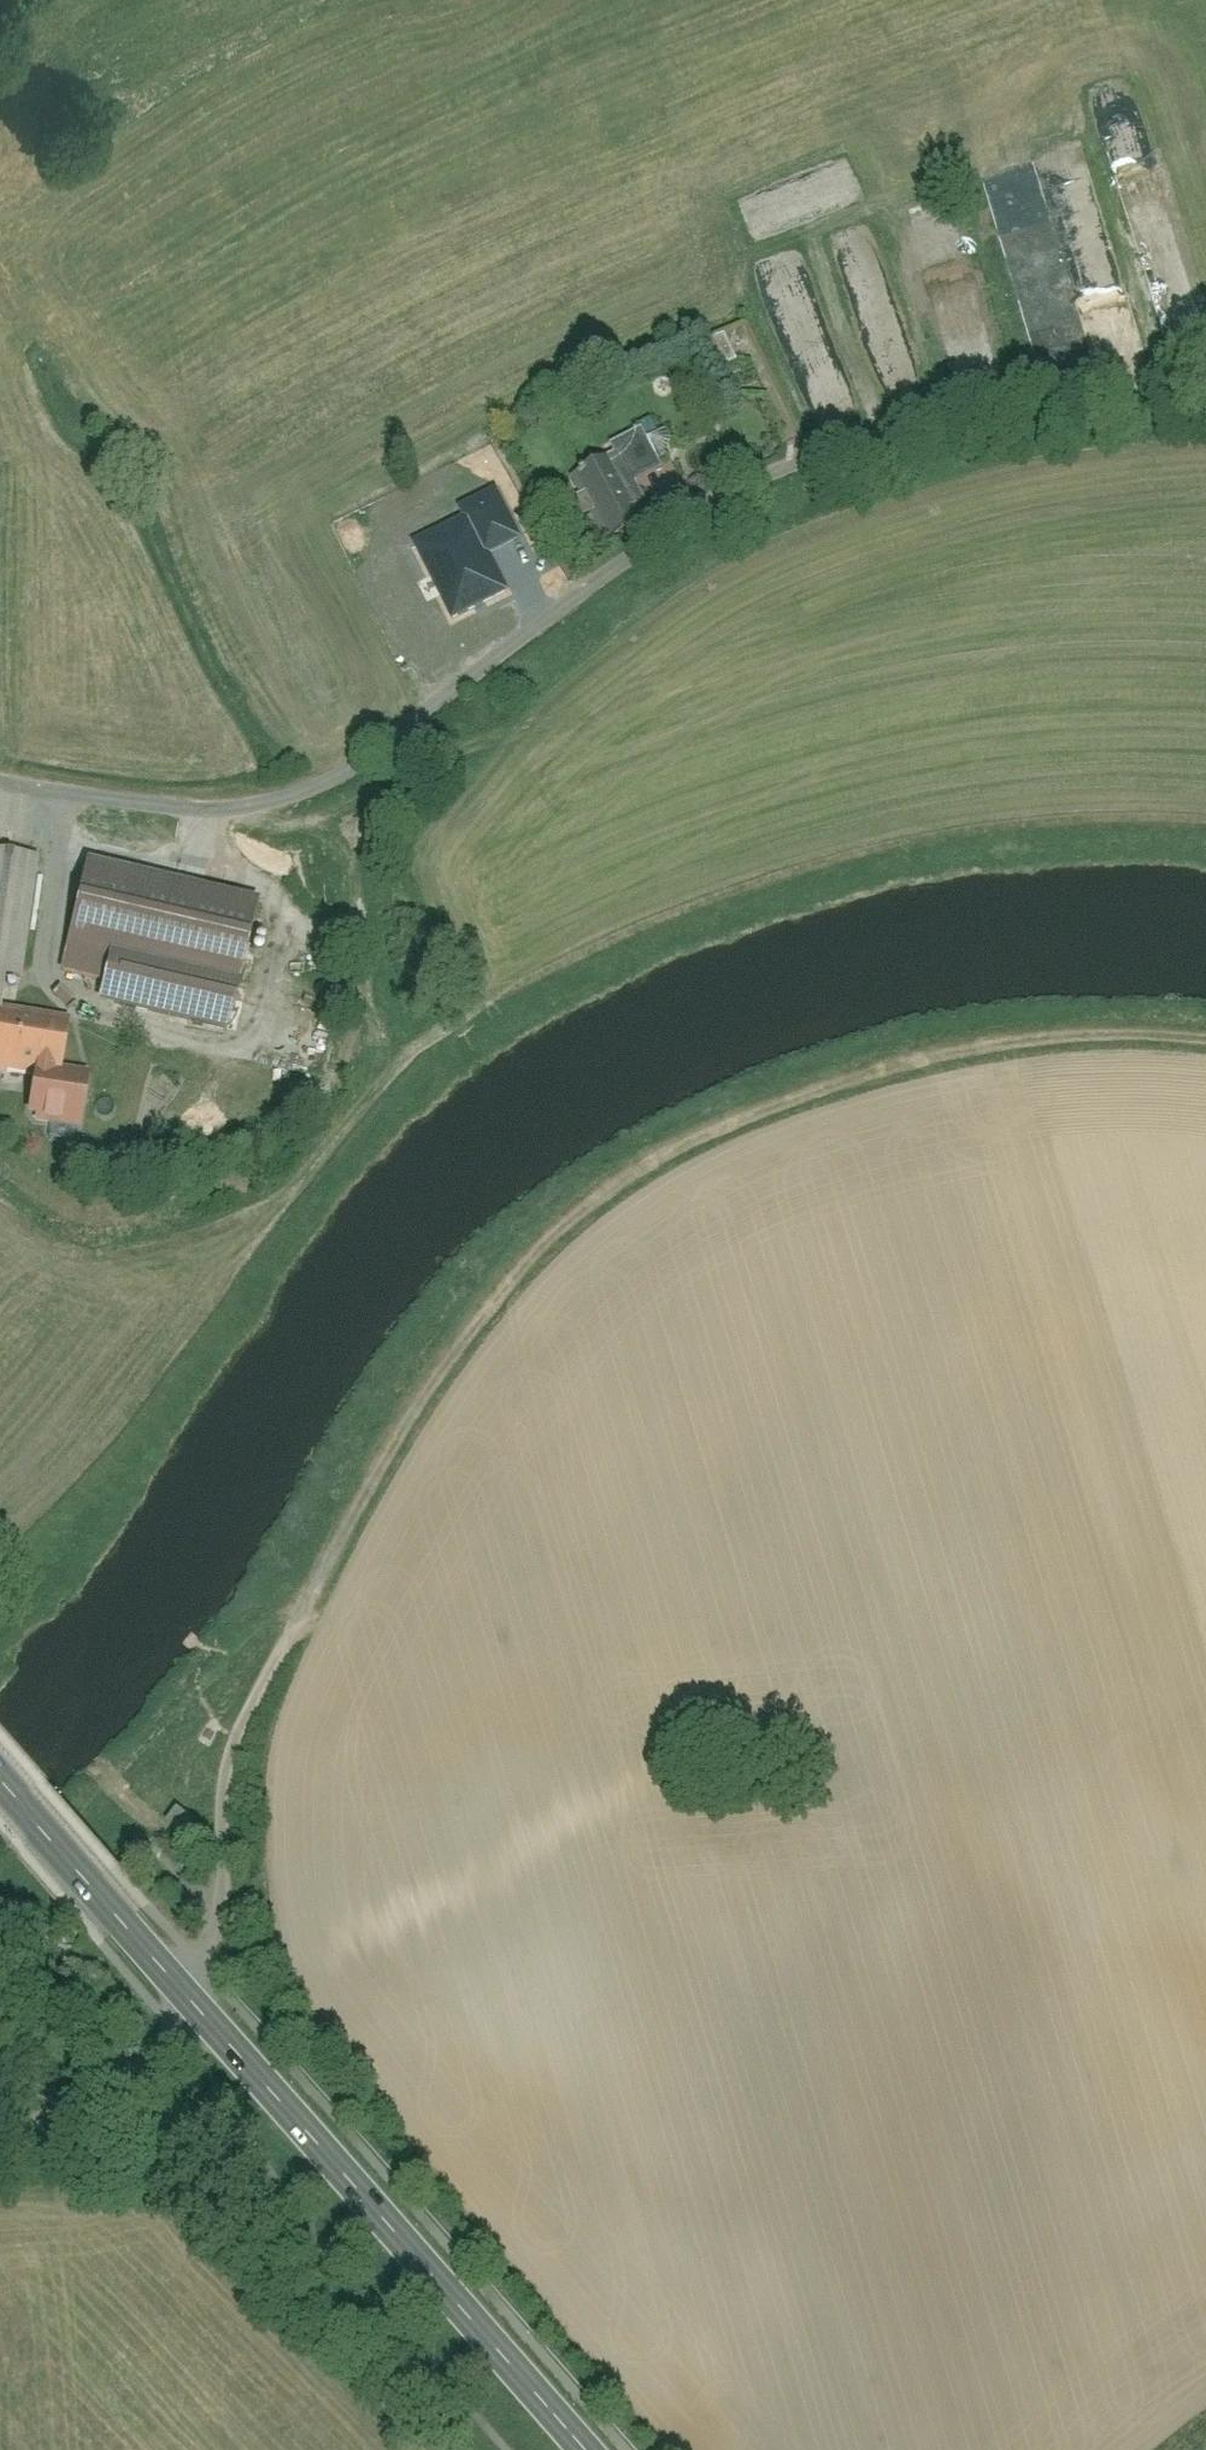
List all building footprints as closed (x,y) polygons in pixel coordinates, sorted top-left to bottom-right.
[(595,452),(603,470),(571,484),(598,548),(630,534),(624,519),(648,508),(638,487),(657,479),(638,434),(595,452)] [(651,484),(669,514),(692,500),(675,470),(651,484)] [(466,517),(486,557),(518,540),(495,494),(462,511),(466,517)] [(466,517),(411,545),(452,624),(507,596),(486,557),(466,517)] [(62,1068),(70,1014),(11,1006),(15,979),(23,981),(41,859),(0,853),(0,1074),(35,1079),(28,1121),(81,1129),(90,1072),(62,1068)] [(88,861),(64,968),(104,977),(98,1002),(229,1032),(260,899),(88,861)]
